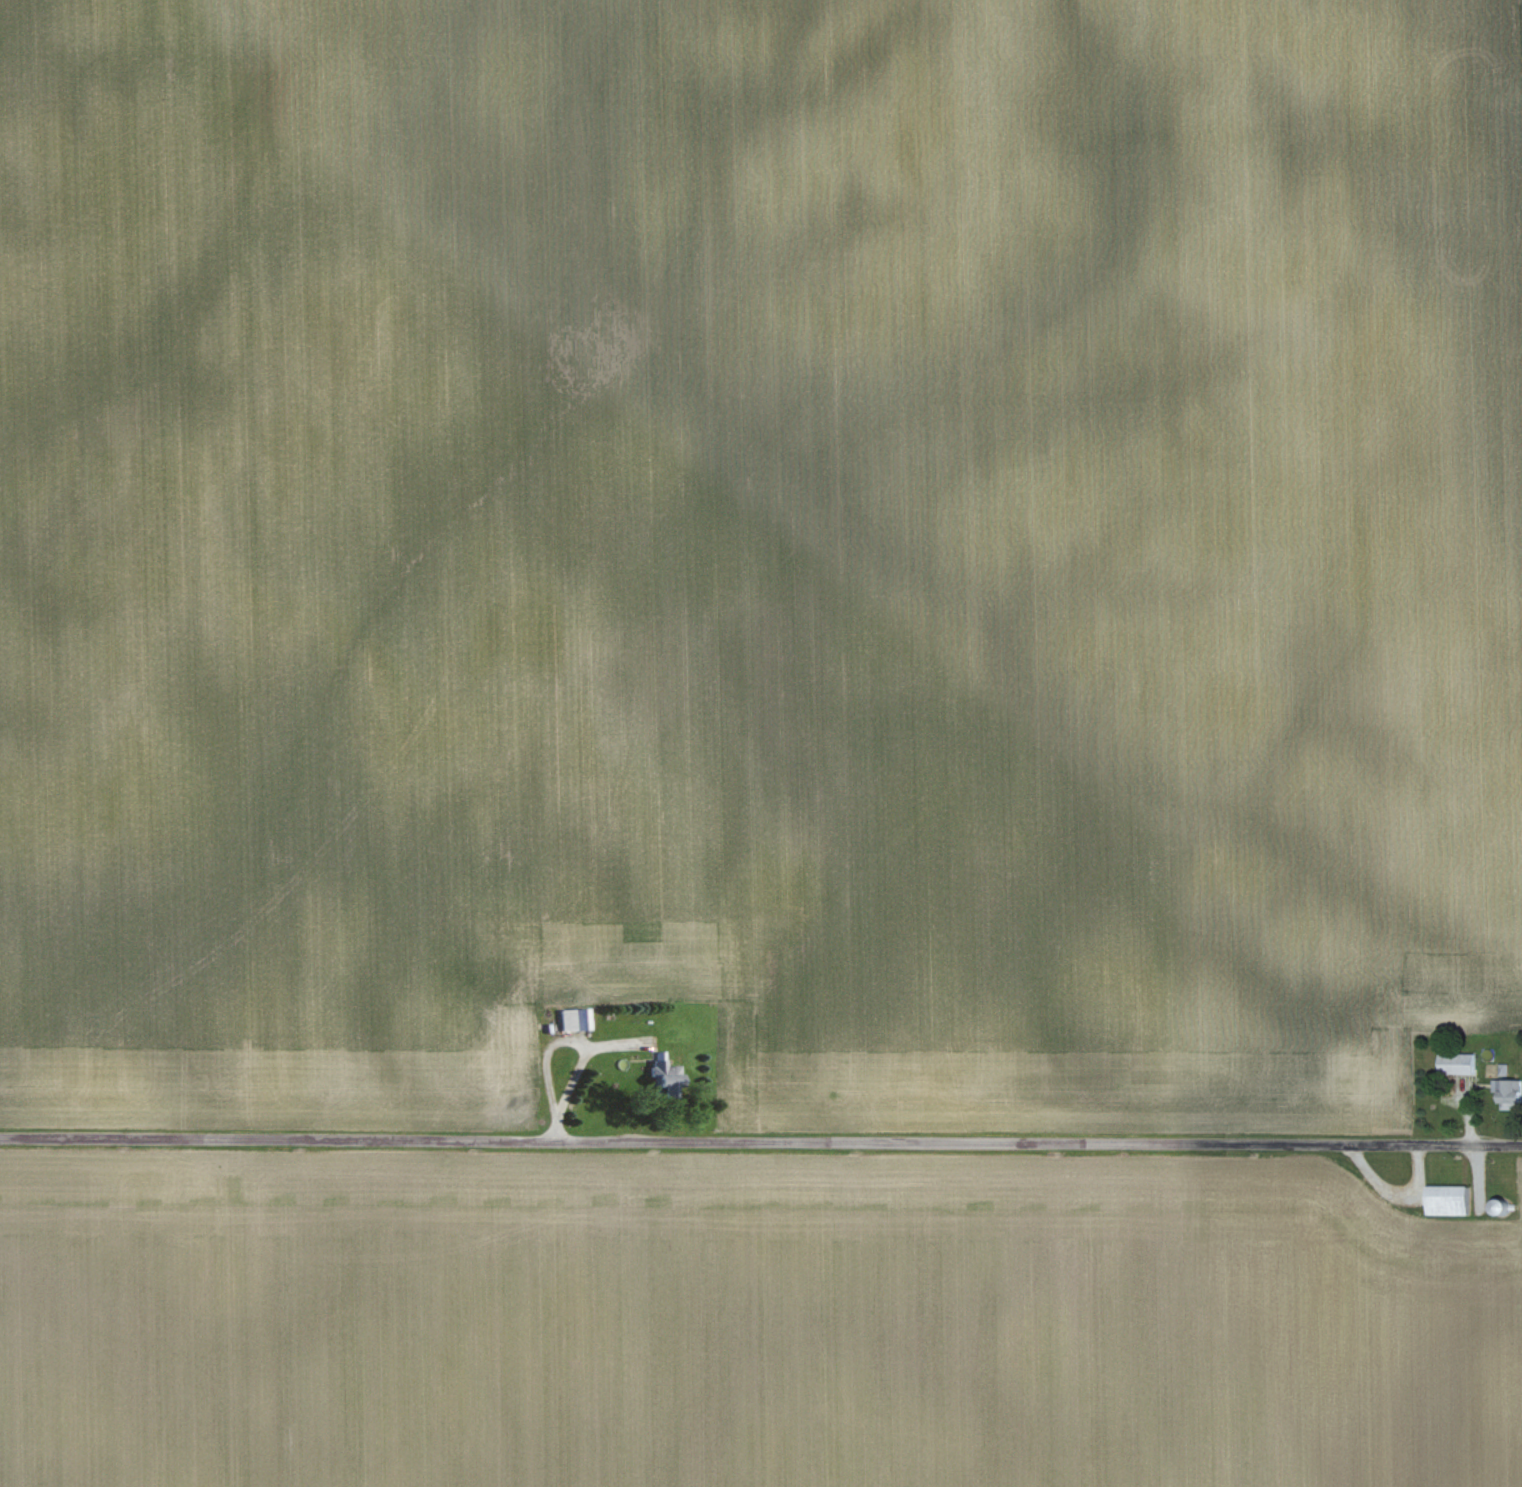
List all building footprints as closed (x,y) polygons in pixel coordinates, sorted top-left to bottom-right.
[(590,1008),(562,1008),(562,1030),(590,1030),(590,1008)] [(654,1097),(680,1096),(679,1086),(687,1085),(686,1064),(666,1065),(666,1051),(652,1051),(654,1097)] [(1476,1074),(1476,1054),(1435,1054),(1435,1074),(1476,1074)] [(1521,1081),(1492,1081),(1492,1108),(1521,1108),(1521,1081)] [(1466,1186),(1424,1186),(1424,1215),(1466,1215),(1466,1186)]
